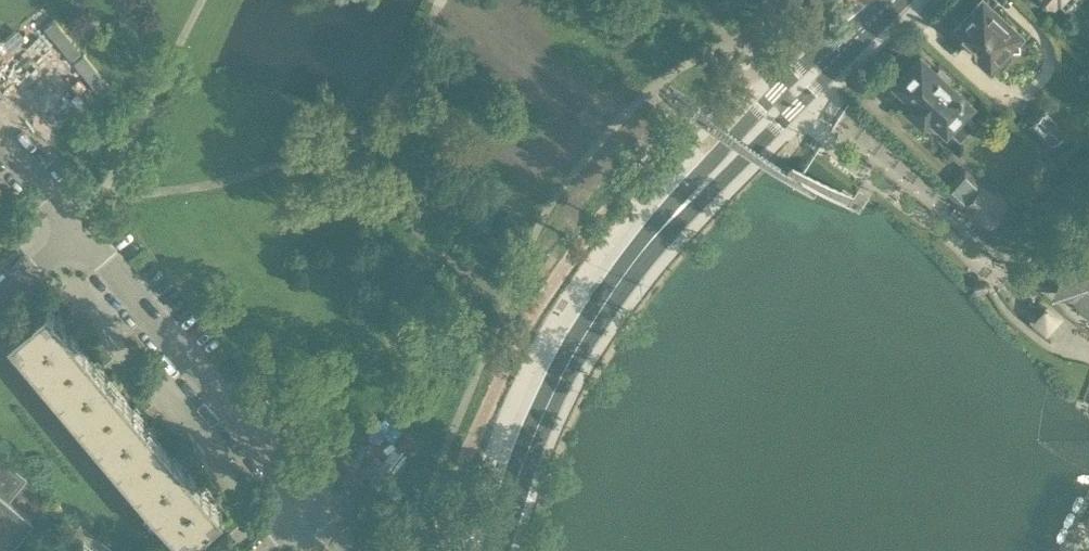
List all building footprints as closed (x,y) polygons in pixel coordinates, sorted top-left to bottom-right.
[(985,0),(979,0),(959,21),(976,36),(970,43),(989,61),(1004,45),(1008,48),(1019,47),(1020,46),(1019,35),(1017,31),(1017,30),(985,0)] [(970,102),(945,79),(920,55),(896,81),(912,97),(906,104),(922,119),(929,112),(946,128),(947,126),(960,138),(972,125),(960,113),(970,102)] [(1051,144),(1070,125),(1049,105),(1030,124),(1051,144)] [(985,223),(1003,203),(963,166),(948,182),(965,204),(985,223)] [(1060,287),(1088,310),(1088,272),(1079,264),(1069,276),(1060,287)] [(989,288),(989,283),(987,279),(974,281),(970,283),(971,288),(975,293),(985,291),(989,288)] [(45,302),(8,333),(47,379),(84,348),(69,330),(70,328),(64,320),(63,320),(61,321),(45,302)] [(1034,321),(1047,331),(1049,329),(1056,321),(1060,315),(1047,305),(1043,310),(1036,319),(1034,321)] [(84,348),(47,379),(86,425),(102,412),(123,395),(107,376),(109,375),(102,367),(100,368),(84,348)] [(123,395),(102,412),(86,425),(125,472),(141,459),(162,441),(146,423),(148,421),(141,413),(139,415),(123,395)] [(162,441),(141,459),(125,472),(164,519),(201,488),(185,470),(187,468),(181,460),(180,460),(178,461),(162,441)] [(28,521),(4,502),(25,476),(0,455),(0,550),(3,550),(28,521)] [(201,488),(164,519),(169,525),(168,526),(180,541),(181,540),(184,544),(205,526),(221,512),(201,488)] [(102,549),(84,535),(90,528),(80,521),(74,528),(68,542),(67,544),(75,550),(76,550),(104,550),(102,549)]
